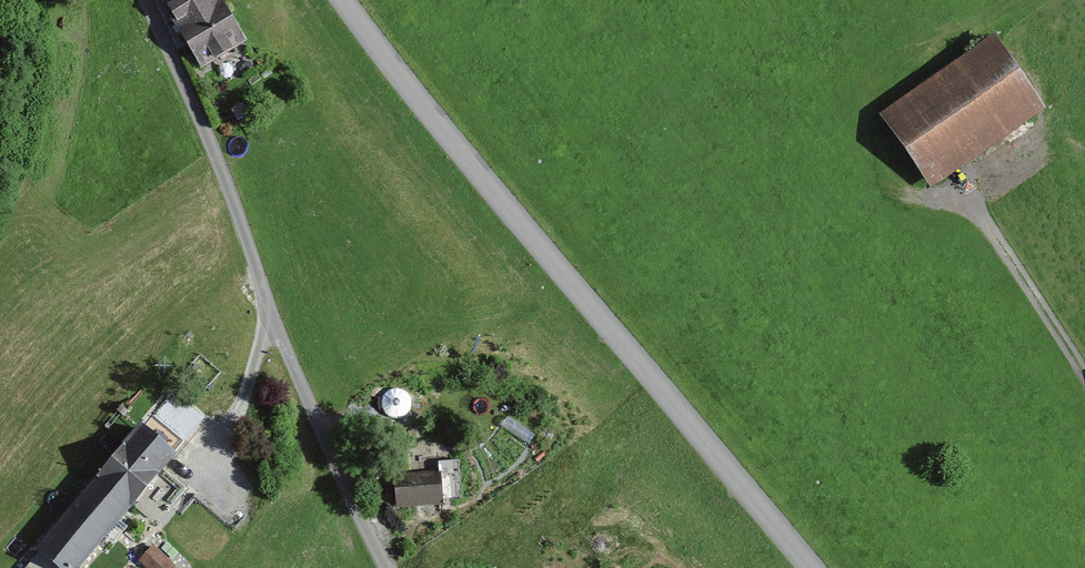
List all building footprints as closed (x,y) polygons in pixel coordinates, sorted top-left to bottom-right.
[(161,0),(190,71),(238,52),(217,0),(162,0),(161,0)] [(983,46),(877,121),(927,190),(1032,115),(983,46)] [(27,554),(46,567),(77,567),(159,459),(121,430),(27,554)] [(440,469),(387,473),(390,509),(443,505),(440,469)]
